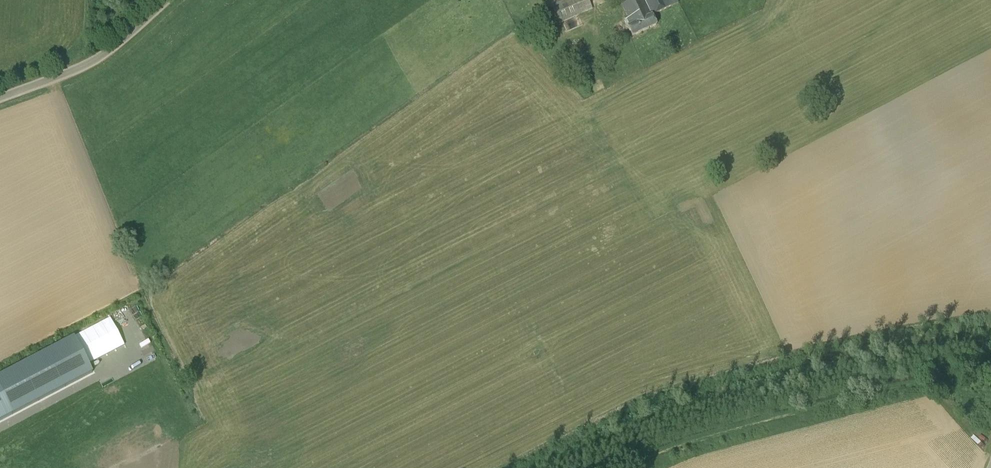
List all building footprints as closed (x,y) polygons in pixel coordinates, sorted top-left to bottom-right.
[(565,22),(580,15),(594,9),(589,0),(564,0),(553,5),(560,23),(565,22)] [(679,2),(678,0),(620,0),(629,18),(625,20),(633,37),(657,25),(652,15),(679,2)] [(81,331),(86,340),(95,335),(90,326),(81,331)] [(0,376),(0,421),(12,415),(13,414),(92,373),(74,337),(0,376)]
